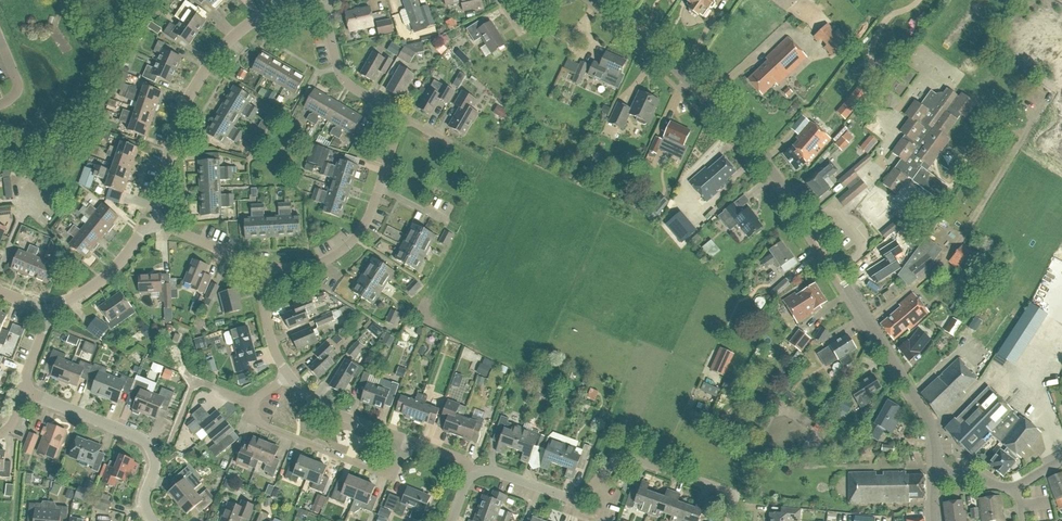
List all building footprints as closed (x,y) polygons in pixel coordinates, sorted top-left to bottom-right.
[(225,0),(196,0),(201,4),(205,0),(215,10),(225,0)] [(411,24),(411,26),(425,21),(427,28),(434,25),(428,8),(428,6),(420,8),(417,0),(408,0),(403,2),(406,9),(401,11),(400,13),(404,26),(411,24)] [(446,6),(461,3),(463,11),(481,7),(480,0),(445,0),(446,6)] [(688,3),(689,3),(687,6),(690,8),(689,10),(690,10),(690,11),(693,14),(697,16),(698,15),(698,16),(700,15),(704,17),(710,8),(713,9),(716,4),(715,2),(715,1),(715,0),(690,0),(688,3)] [(175,17),(181,21),(181,22),(197,33),(205,22),(193,14),(197,9),(186,1),(175,17)] [(345,13),(350,32),(374,27),(370,8),(345,13)] [(449,29),(457,25),(454,18),(445,22),(449,29)] [(376,23),(379,36),(394,33),(392,20),(376,23)] [(474,42),(481,38),(486,45),(480,49),(486,58),(506,45),(491,22),(483,27),(479,21),(466,30),(474,42)] [(162,29),(152,22),(148,28),(158,35),(162,29)] [(197,33),(181,22),(177,28),(170,23),(163,34),(175,41),(178,36),(189,44),(197,33)] [(826,46),(824,48),(832,57),(846,43),(828,24),(814,38),(818,42),(821,40),(826,46)] [(448,34),(467,62),(475,57),(479,62),(484,59),(462,25),(448,34)] [(778,86),(807,58),(788,38),(766,59),(768,61),(748,80),(763,96),(776,84),(778,86)] [(161,56),(158,62),(176,70),(181,58),(168,52),(171,47),(159,41),(154,52),(161,56)] [(392,43),(387,51),(398,58),(400,55),(403,50),(403,49),(392,43)] [(398,58),(409,65),(416,54),(424,52),(422,43),(405,46),(403,49),(403,50),(400,55),(398,58)] [(448,50),(441,43),(435,49),(442,56),(448,50)] [(252,69),(263,75),(273,59),(262,52),(252,69)] [(372,82),(378,71),(385,75),(393,61),(386,57),(385,59),(373,52),(360,74),(372,82)] [(621,74),(626,61),(606,53),(601,65),(594,62),(589,75),(602,81),(603,80),(611,83),(612,86),(617,88),(619,87),(624,77),(623,75),(621,74)] [(263,75),(274,82),(284,65),(273,59),(263,75)] [(176,70),(158,62),(155,69),(148,66),(143,77),(155,83),(157,77),(170,83),(176,70)] [(581,62),(572,82),(580,85),(589,65),(581,62)] [(554,63),(550,72),(557,76),(561,66),(554,63)] [(274,82),(285,88),(294,71),(284,65),(274,82)] [(387,90),(401,99),(415,75),(400,67),(387,90)] [(243,80),(247,73),(242,70),(237,77),(243,80)] [(294,71),(285,88),(295,94),(305,78),(294,71)] [(466,75),(460,72),(452,85),(458,88),(466,75)] [(447,104),(454,92),(434,80),(418,109),(431,116),(440,100),(447,104)] [(121,91),(128,93),(130,88),(129,87),(130,86),(125,85),(117,82),(114,88),(121,91)] [(132,95),(158,104),(162,92),(144,86),(142,92),(130,88),(128,93),(132,94),(132,95)] [(234,86),(227,98),(255,116),(258,110),(248,104),(252,97),(234,86)] [(267,91),(262,88),(258,94),(263,97),(267,91)] [(788,97),(793,93),(788,88),(783,92),(788,97)] [(858,88),(844,104),(852,111),(867,95),(858,88)] [(945,137),(957,121),(961,115),(966,119),(976,105),(961,94),(959,97),(947,88),(943,94),(942,93),(937,94),(936,95),(931,91),(920,105),(915,101),(905,115),(910,119),(900,132),(908,138),(906,141),(902,139),(892,153),(901,160),(894,169),(882,185),(897,195),(909,178),(912,181),(911,181),(938,200),(948,187),(920,167),(923,163),(930,168),(949,140),(945,137)] [(307,120),(311,123),(327,96),(315,89),(309,99),(304,107),(313,113),(312,114),(310,115),(307,120)] [(269,90),(264,98),(271,103),(276,94),(269,90)] [(473,123),(479,114),(471,109),(476,100),(462,92),(454,105),(459,108),(449,127),(464,136),(472,123),(473,123)] [(653,114),(659,101),(639,92),(631,110),(618,104),(609,124),(623,130),(629,115),(637,118),(636,120),(637,122),(644,125),(646,125),(647,123),(650,124),(654,115),(653,114)] [(139,102),(136,109),(154,115),(158,104),(132,95),(130,99),(139,102)] [(509,95),(503,97),(505,105),(512,103),(509,95)] [(834,95),(819,117),(828,123),(843,101),(834,95)] [(319,116),(328,121),(338,103),(327,96),(311,123),(316,126),(319,120),(318,118),(319,116)] [(227,98),(220,110),(237,121),(241,115),(252,121),(255,116),(227,98)] [(330,134),(335,137),(350,110),(338,103),(328,121),(337,127),(336,128),(333,129),(330,134)] [(611,108),(604,105),(600,113),(607,116),(611,108)] [(503,119),(507,111),(498,106),(494,113),(503,119)] [(124,117),(150,126),(154,115),(136,109),(134,115),(126,112),(124,117)] [(220,110),(213,122),(241,139),(244,133),(234,127),(237,121),(220,110)] [(350,110),(335,137),(339,140),(343,134),(342,132),(343,130),(352,135),(362,117),(350,110)] [(105,111),(103,118),(109,120),(111,113),(105,111)] [(150,126),(124,117),(123,121),(131,124),(129,131),(146,137),(150,126)] [(205,134),(211,137),(209,140),(208,142),(223,151),(226,146),(223,144),(227,138),(238,144),(241,139),(213,122),(205,134)] [(656,138),(650,151),(656,154),(660,146),(664,147),(663,151),(671,155),(676,142),(684,146),(690,131),(671,122),(662,140),(656,138)] [(808,166),(831,139),(811,122),(796,138),(799,140),(793,147),(783,155),(796,171),(806,163),(808,166)] [(109,141),(112,134),(100,130),(97,137),(109,141)] [(868,154),(878,142),(870,136),(860,148),(868,154)] [(842,137),(835,144),(842,151),(849,144),(842,137)] [(331,145),(338,148),(342,142),(335,138),(331,145)] [(109,151),(117,154),(135,160),(139,148),(121,142),(119,149),(110,146),(109,151)] [(249,157),(255,148),(248,144),(242,153),(249,157)] [(99,148),(92,145),(89,153),(97,155),(99,148)] [(313,145),(307,162),(319,166),(324,149),(313,145)] [(116,159),(114,165),(131,171),(135,160),(117,154),(109,151),(107,156),(116,159)] [(652,162),(656,154),(650,151),(646,159),(652,162)] [(198,161),(199,175),(232,174),(232,167),(219,168),(219,154),(204,154),(204,161),(198,161)] [(737,172),(724,157),(708,171),(706,168),(690,182),(707,202),(729,183),(727,181),(737,172)] [(325,163),(323,169),(354,179),(358,166),(339,160),(336,167),(325,163)] [(830,189),(834,186),(827,178),(837,170),(829,161),(815,172),(817,174),(806,183),(819,199),(830,189)] [(313,172),(315,166),(306,163),(304,170),(313,172)] [(94,170),(127,182),(131,171),(114,165),(111,171),(96,166),(94,170)] [(332,179),(330,186),(350,192),(354,179),(323,169),(321,175),(332,179)] [(123,194),(127,182),(94,170),(92,175),(108,181),(106,187),(123,194)] [(853,170),(839,181),(844,188),(858,178),(853,170)] [(199,175),(200,189),(220,188),(220,181),(232,180),(232,174),(199,175)] [(861,181),(838,200),(844,207),(867,187),(861,181)] [(316,189),(314,195),(345,205),(350,192),(330,186),(328,193),(316,189)] [(200,189),(200,203),(233,201),(233,195),(221,195),(220,188),(200,189)] [(345,205),(314,195),(312,201),(324,205),(321,212),(341,219),(345,205)] [(84,206),(87,209),(90,205),(84,201),(82,204),(84,206)] [(233,201),(200,203),(201,217),(222,216),(221,208),(234,207),(233,201)] [(730,231),(739,224),(748,238),(763,227),(755,216),(749,208),(741,214),(733,203),(723,211),(724,212),(718,217),(730,231)] [(90,205),(87,209),(112,229),(115,225),(113,224),(118,217),(103,204),(97,211),(90,205)] [(279,217),(272,217),(273,238),(287,237),(285,204),(278,204),(279,217)] [(291,204),(285,204),(287,237),(300,236),(299,216),(292,216),(291,204)] [(259,238),(257,205),(251,206),(252,218),(244,219),(245,239),(259,238)] [(264,205),(257,205),(259,238),(273,238),(272,217),(264,217),(264,205)] [(79,212),(84,216),(90,221),(86,225),(102,238),(107,231),(109,233),(112,229),(87,209),(84,206),(79,212)] [(12,215),(11,208),(0,210),(0,217),(12,215)] [(716,212),(713,209),(704,217),(707,220),(716,212)] [(697,230),(681,211),(665,224),(682,244),(697,230)] [(899,219),(881,234),(886,239),(903,224),(899,219)] [(413,224),(407,237),(418,242),(425,230),(413,224)] [(74,226),(71,229),(96,249),(99,245),(97,244),(102,238),(86,225),(81,231),(74,226)] [(96,249),(71,229),(68,233),(75,239),(69,246),(85,258),(91,252),(92,253),(96,249)] [(425,230),(418,242),(429,248),(435,236),(425,230)] [(447,247),(453,235),(445,231),(439,243),(447,247)] [(407,237),(401,248),(412,254),(418,242),(407,237)] [(908,287),(917,280),(936,264),(928,255),(935,244),(926,237),(898,275),(908,287)] [(418,242),(412,254),(423,260),(429,248),(418,242)] [(711,258),(718,252),(709,242),(702,248),(711,258)] [(772,254),(765,259),(761,262),(766,269),(774,264),(777,269),(781,266),(781,267),(782,266),(786,271),(796,264),(793,259),(794,259),(788,250),(787,251),(781,243),(770,251),(772,254)] [(953,256),(969,269),(978,259),(962,245),(953,256)] [(28,276),(36,258),(39,249),(30,246),(27,254),(19,272),(18,275),(27,279),(28,276)] [(58,247),(55,256),(52,262),(57,263),(59,257),(63,249),(58,247)] [(395,259),(406,265),(412,254),(401,248),(395,259)] [(19,272),(27,254),(19,251),(11,269),(19,272)] [(412,254),(406,265),(417,271),(423,260),(412,254)] [(28,276),(38,280),(46,262),(36,258),(28,276)] [(373,258),(366,270),(377,277),(384,265),(373,258)] [(876,281),(878,283),(897,271),(888,258),(868,271),(874,282),(876,281)] [(184,282),(192,286),(191,289),(205,294),(212,277),(205,274),(208,266),(193,260),(184,282)] [(46,262),(38,280),(48,284),(56,266),(46,262)] [(384,265),(377,277),(387,283),(394,272),(384,265)] [(366,270),(359,281),(370,288),(377,277),(366,270)] [(140,294),(162,293),(161,275),(139,276),(140,294)] [(377,277),(370,288),(380,295),(387,283),(377,277)] [(785,279),(774,290),(779,295),(790,285),(785,279)] [(412,296),(421,286),(415,280),(406,289),(412,296)] [(754,290),(761,298),(773,288),(766,280),(754,290)] [(352,292),(363,299),(370,288),(359,281),(352,292)] [(213,284),(204,304),(209,306),(218,286),(213,284)] [(826,302),(815,284),(796,296),(795,294),(783,301),(798,324),(820,309),(818,307),(826,302)] [(171,285),(164,285),(165,302),(165,309),(172,309),(171,302),(171,285)] [(370,288),(363,299),(373,305),(380,295),(370,288)] [(220,294),(225,315),(241,311),(238,297),(240,297),(238,289),(220,294)] [(100,308),(109,321),(107,323),(112,330),(136,313),(131,306),(129,307),(120,294),(100,308)] [(909,331),(930,314),(913,294),(899,305),(901,308),(881,325),(894,341),(908,330),(909,331)] [(318,295),(306,299),(309,306),(321,301),(319,296),(318,295)] [(200,306),(194,303),(189,313),(196,315),(200,306)] [(1030,305),(998,354),(1015,365),(1046,315),(1030,305)] [(284,316),(288,328),(309,320),(304,308),(284,316)] [(173,322),(172,309),(165,309),(164,309),(165,322),(173,322)] [(394,325),(400,314),(392,310),(386,322),(394,325)] [(4,346),(10,332),(2,329),(8,315),(0,312),(0,345),(4,346)] [(332,314),(315,321),(318,327),(335,320),(332,314)] [(109,328),(96,318),(87,330),(99,340),(109,328)] [(952,318),(944,331),(954,337),(962,323),(952,318)] [(976,318),(969,328),(975,332),(982,321),(976,318)] [(363,327),(365,329),(367,330),(373,324),(369,321),(363,327)] [(385,330),(374,323),(369,330),(380,338),(385,330)] [(146,339),(154,335),(147,325),(140,329),(146,339)] [(248,327),(231,331),(226,333),(224,335),(227,344),(229,345),(234,344),(237,355),(233,356),(237,372),(250,369),(249,364),(246,354),(255,352),(248,327)] [(826,339),(829,333),(821,328),(815,339),(823,344),(826,339)] [(292,337),(297,349),(318,341),(313,329),(292,337)] [(60,338),(62,332),(54,330),(52,335),(60,338)] [(789,343),(799,350),(790,362),(795,366),(804,355),(801,352),(811,339),(799,330),(789,343)] [(919,351),(929,339),(920,332),(910,344),(908,341),(898,349),(909,362),(920,353),(919,351)] [(173,341),(178,343),(181,336),(176,334),(173,341)] [(391,347),(395,339),(387,334),(384,339),(382,342),(391,347)] [(337,345),(342,340),(338,335),(332,340),(337,345)] [(838,360),(839,360),(840,361),(844,368),(854,362),(848,354),(856,349),(851,341),(847,335),(844,338),(838,342),(837,341),(829,346),(830,347),(823,351),(818,354),(826,367),(831,364),(838,360)] [(112,340),(106,336),(103,339),(109,344),(112,340)] [(205,337),(194,340),(198,352),(208,349),(205,337)] [(357,342),(347,353),(353,359),(363,347),(357,342)] [(309,369),(318,378),(334,363),(329,357),(335,351),(327,343),(315,355),(319,359),(309,369)] [(65,345),(63,353),(75,356),(77,347),(65,345)] [(16,350),(9,347),(5,357),(12,360),(16,350)] [(419,354),(423,356),(427,349),(422,347),(419,354)] [(720,348),(710,370),(724,376),(734,354),(720,348)] [(51,376),(64,382),(71,364),(64,361),(67,355),(54,350),(48,365),(55,368),(51,376)] [(485,358),(482,364),(481,364),(476,373),(487,377),(491,368),(492,369),(494,363),(485,358)] [(921,394),(938,419),(965,393),(963,392),(977,378),(959,359),(921,394)] [(208,374),(209,374),(217,371),(214,360),(206,362),(205,362),(208,374)] [(341,394),(352,376),(356,379),(362,367),(351,360),(350,362),(346,360),(342,368),(330,387),(341,394)] [(71,364),(64,382),(77,387),(81,378),(88,381),(89,379),(94,366),(81,361),(79,367),(71,364)] [(91,393),(105,398),(109,388),(113,378),(105,375),(108,369),(95,364),(94,366),(89,379),(96,382),(91,393)] [(396,376),(404,380),(407,370),(399,367),(396,376)] [(162,378),(170,381),(174,372),(166,369),(162,378)] [(361,402),(372,406),(379,386),(368,383),(370,375),(364,372),(360,385),(366,387),(361,402)] [(249,373),(237,376),(239,385),(251,382),(249,373)] [(113,378),(109,388),(105,398),(118,403),(122,393),(129,395),(130,394),(135,380),(122,375),(120,381),(113,378)] [(851,392),(862,409),(870,403),(866,398),(881,388),(873,376),(858,385),(859,387),(851,392)] [(130,394),(132,395),(138,397),(134,406),(133,409),(134,410),(133,413),(139,416),(140,412),(145,414),(153,394),(157,384),(139,377),(137,381),(135,380),(130,394)] [(483,387),(485,379),(479,377),(476,384),(483,387)] [(379,386),(372,406),(383,410),(388,395),(395,397),(399,385),(393,382),(390,390),(379,386)] [(700,391),(716,398),(720,390),(703,383),(700,391)] [(735,394),(737,388),(724,383),(722,389),(735,394)] [(983,444),(997,431),(1004,437),(1000,443),(1003,445),(1024,419),(1020,416),(1018,419),(1013,414),(1014,413),(993,392),(988,387),(956,420),(954,419),(945,429),(972,456),(983,445),(983,444)] [(153,394),(145,414),(157,419),(162,407),(168,409),(174,393),(162,388),(159,396),(153,394)] [(595,402),(599,392),(591,389),(587,398),(595,402)] [(405,418),(414,421),(423,395),(418,394),(415,401),(401,396),(395,412),(406,416),(405,418)] [(423,395),(414,421),(422,424),(423,422),(434,426),(439,410),(425,405),(428,397),(423,395)] [(179,398),(174,409),(180,412),(185,401),(179,398)] [(843,399),(838,409),(848,414),(853,404),(843,399)] [(891,434),(904,411),(888,402),(875,424),(871,421),(864,433),(878,441),(884,430),(891,434)] [(443,432),(457,436),(463,418),(467,408),(460,405),(459,408),(447,403),(442,417),(448,419),(443,432)] [(203,429),(208,435),(225,421),(217,411),(210,417),(202,407),(192,416),(196,421),(188,427),(195,436),(203,429)] [(463,418),(457,436),(470,441),(474,431),(480,433),(484,420),(473,416),(471,421),(463,418)] [(502,434),(496,451),(503,454),(506,446),(514,449),(523,429),(507,423),(508,419),(501,417),(496,432),(502,434)] [(1024,419),(1003,445),(1007,448),(1003,452),(1000,450),(988,464),(993,468),(992,469),(1003,477),(1009,469),(1009,470),(1016,462),(1015,461),(1018,457),(1020,459),(1024,454),(1022,453),(1027,446),(1029,447),(1041,433),(1024,419)] [(216,457),(235,442),(229,435),(233,431),(225,421),(208,435),(216,444),(209,449),(216,457)] [(39,453),(54,459),(56,455),(58,454),(60,449),(59,447),(65,432),(50,425),(39,453)] [(521,460),(528,463),(532,452),(538,454),(540,448),(545,436),(539,434),(540,431),(532,428),(531,432),(523,429),(514,449),(524,453),(521,460)] [(551,462),(559,466),(567,445),(545,436),(540,448),(546,450),(540,467),(548,470),(551,462)] [(236,464),(248,469),(249,467),(256,469),(259,461),(266,443),(254,438),(248,451),(243,448),(238,461),(236,464)] [(70,457),(80,461),(79,464),(87,468),(89,464),(94,466),(92,470),(98,473),(101,466),(95,463),(102,447),(91,443),(91,444),(77,439),(70,457)] [(266,443),(259,461),(267,464),(264,472),(268,473),(267,476),(273,478),(279,463),(274,461),(279,448),(266,443)] [(32,456),(35,448),(25,444),(22,452),(32,456)] [(567,445),(559,466),(568,469),(565,476),(572,479),(580,459),(586,461),(591,447),(584,445),(580,457),(574,454),(576,448),(567,445)] [(10,478),(12,462),(5,462),(6,452),(0,452),(0,477),(10,478)] [(135,473),(139,465),(134,463),(134,461),(120,455),(117,464),(111,461),(109,466),(104,479),(102,482),(115,487),(118,479),(126,482),(130,471),(135,473)] [(299,477),(307,480),(314,462),(301,457),(297,466),(291,463),(285,478),(297,483),(299,477)] [(314,462),(307,480),(314,483),(312,489),(323,493),(329,479),(323,476),(327,467),(314,462)] [(105,464),(100,477),(104,479),(109,466),(105,464)] [(169,493),(178,504),(194,490),(189,484),(197,477),(188,467),(176,477),(181,483),(169,493)] [(230,468),(227,477),(240,483),(244,474),(230,468)] [(59,472),(55,481),(62,484),(66,475),(59,472)] [(905,475),(905,472),(883,473),(883,477),(876,477),(876,473),(848,473),(849,503),(910,502),(910,499),(924,499),(923,475),(905,475)] [(1061,498),(1061,473),(1048,478),(1056,500),(1061,498)] [(348,497),(355,500),(362,482),(349,476),(345,485),(338,482),(331,499),(344,505),(348,497)] [(229,490),(232,482),(226,479),(223,487),(229,490)] [(92,491),(95,483),(88,480),(84,488),(92,491)] [(639,511),(649,515),(656,495),(647,491),(649,484),(642,481),(638,493),(631,490),(626,506),(633,509),(635,503),(641,506),(639,511)] [(362,482),(355,500),(350,511),(355,513),(360,510),(360,508),(372,513),(378,498),(372,496),(375,487),(362,482)] [(12,497),(13,485),(7,484),(5,496),(12,497)] [(55,484),(51,493),(58,496),(62,487),(55,484)] [(265,494),(271,497),(275,488),(269,485),(268,489),(265,494)] [(79,487),(75,498),(88,503),(92,492),(79,487)] [(384,508),(403,515),(407,506),(414,509),(410,518),(417,520),(421,520),(424,513),(430,497),(408,488),(403,500),(390,494),(384,508)] [(279,499),(282,492),(275,489),(272,496),(279,499)] [(68,490),(66,495),(70,497),(73,498),(75,492),(68,490)] [(194,490),(178,504),(187,515),(199,504),(204,510),(214,502),(213,501),(214,499),(207,490),(199,496),(194,490)] [(660,512),(666,514),(674,493),(667,490),(664,498),(656,495),(649,515),(658,518),(660,512)] [(483,495),(478,509),(510,520),(512,514),(501,510),(503,503),(506,504),(508,497),(494,491),(491,498),(483,495)] [(687,506),(677,502),(680,495),(674,493),(666,514),(672,517),(670,520),(681,520),(687,506)] [(319,514),(321,508),(323,508),(327,498),(318,495),(315,503),(314,503),(311,511),(319,514)] [(1003,516),(1000,516),(999,509),(1002,509),(1000,496),(978,499),(981,520),(1004,520),(1003,516)] [(109,509),(111,502),(109,502),(102,499),(96,498),(94,505),(109,509)] [(254,506),(242,501),(240,507),(228,503),(221,520),(240,520),(241,517),(249,520),(254,506)] [(681,520),(699,520),(705,504),(698,501),(696,509),(687,506),(681,520)] [(962,501),(943,503),(945,520),(967,520),(966,511),(963,512),(962,501)] [(49,511),(49,502),(43,502),(42,505),(30,504),(28,520),(35,520),(48,520),(49,511)] [(48,520),(67,520),(68,507),(56,506),(55,503),(49,502),(49,511),(48,520)] [(769,520),(799,520),(800,509),(781,507),(780,514),(770,513),(769,520)] [(300,509),(297,518),(301,520),(303,516),(307,517),(309,513),(300,509)] [(510,520),(478,509),(474,520),(509,520),(510,520)] [(267,519),(269,515),(261,511),(257,520),(271,520),(267,519)]
